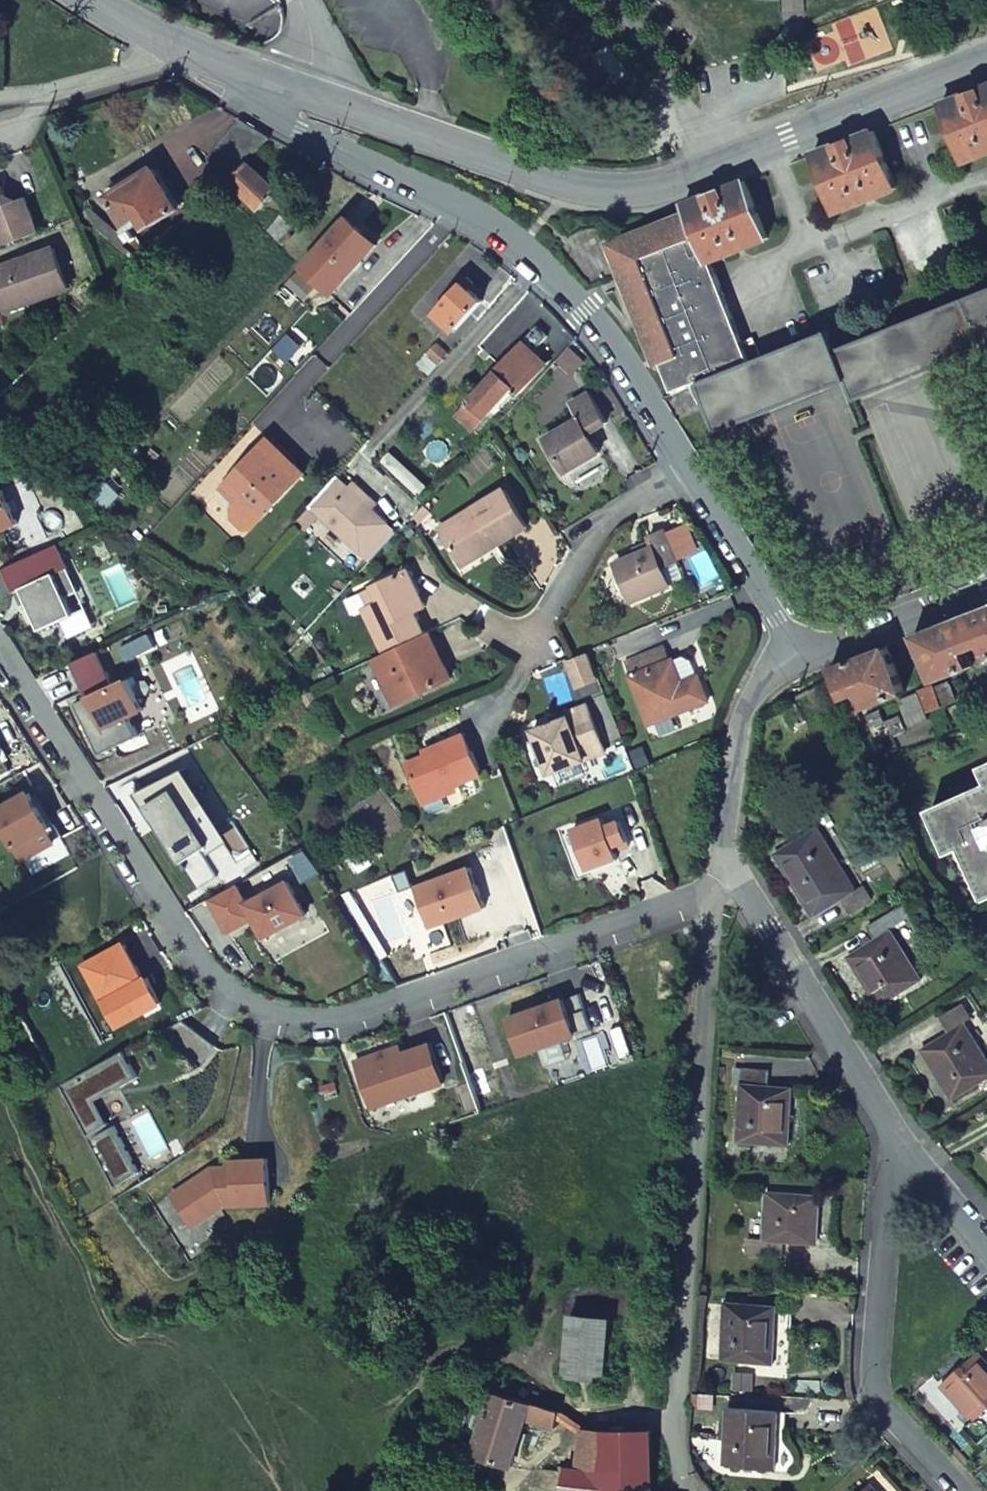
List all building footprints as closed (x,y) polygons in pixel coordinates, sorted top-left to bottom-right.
[(962,161),(986,152),(986,87),(940,105),(962,161)] [(226,178),(269,137),(239,119),(205,158),(226,178)] [(812,154),(833,210),(895,187),(874,131),(812,154)] [(245,164),(227,180),(225,179),(214,189),(225,199),(234,188),(257,210),(274,193),(245,164)] [(176,207),(152,169),(109,196),(128,228),(141,219),(146,227),(176,207)] [(706,259),(765,236),(743,181),(681,205),(683,211),(702,260),(706,259)] [(289,184),(252,225),(262,233),(263,231),(283,210),(298,193),(289,184)] [(1,244),(36,231),(25,198),(5,204),(0,190),(0,241),(1,244)] [(279,245),(289,235),(285,231),(295,220),(283,210),(263,231),(279,245)] [(603,244),(651,364),(656,362),(669,391),(695,381),(695,383),(748,362),(706,259),(702,260),(683,211),(603,244)] [(332,294),(375,247),(343,218),(300,265),(332,294)] [(31,295),(33,300),(69,288),(55,248),(0,267),(0,302),(1,306),(31,295)] [(434,313),(454,333),(482,302),(463,282),(434,313)] [(842,381),(860,425),(868,423),(858,399),(985,349),(986,355),(986,287),(835,349),(828,330),(748,362),(695,383),(715,432),(842,381)] [(3,311),(33,300),(31,295),(1,306),(3,311)] [(497,404),(513,387),(518,391),(538,370),(527,358),(543,341),(531,330),(478,387),(497,404)] [(436,342),(424,354),(436,365),(443,357),(441,356),(446,351),(436,342)] [(497,404),(478,387),(462,404),(481,421),(497,404)] [(577,416),(543,437),(563,470),(599,448),(587,431),(605,421),(588,392),(569,403),(577,416)] [(264,514),(302,472),(264,438),(223,485),(239,500),(236,503),(231,509),(231,518),(243,530),(252,528),(261,519),(241,501),(245,496),(264,514)] [(359,553),(387,524),(371,509),(347,487),(335,477),(309,506),(318,514),(359,553)] [(376,504),(352,481),(347,487),(371,509),(376,504)] [(102,512),(114,499),(100,483),(87,496),(102,512)] [(239,500),(223,485),(220,489),(236,503),(239,500)] [(501,488),(437,528),(457,558),(489,538),(493,544),(525,524),(501,488)] [(264,514),(245,496),(241,501),(261,519),(264,514)] [(304,531),(318,514),(309,506),(294,522),(304,531)] [(387,524),(359,553),(368,561),(396,532),(387,524)] [(631,600),(668,584),(660,566),(676,559),(663,529),(647,536),(649,539),(651,546),(636,553),(615,562),(631,600)] [(489,538),(457,558),(461,565),(493,544),(489,538)] [(649,539),(633,546),(636,553),(651,546),(649,539)] [(363,610),(384,653),(424,635),(412,612),(404,597),(416,591),(406,570),(372,587),(379,602),(370,607),(363,610)] [(363,592),(370,607),(379,602),(372,587),(363,592)] [(404,597),(412,612),(424,606),(416,591),(404,597)] [(969,663),(964,652),(980,646),(986,661),(986,607),(912,637),(931,683),(971,667),(969,663)] [(388,693),(414,680),(419,691),(449,677),(427,633),(424,635),(384,653),(372,659),(388,693)] [(628,660),(650,722),(709,701),(700,675),(683,681),(676,659),(672,660),(667,646),(628,660)] [(885,647),(828,669),(831,677),(840,697),(854,691),(860,705),(856,706),(858,712),(903,694),(885,647)] [(694,659),(686,655),(676,659),(683,681),(700,675),(694,659)] [(986,677),(969,682),(972,695),(986,691),(986,680),(986,677)] [(394,704),(419,691),(414,680),(388,693),(394,704)] [(950,701),(943,684),(929,690),(936,707),(950,701)] [(929,690),(915,695),(922,713),(936,707),(929,690)] [(922,713),(915,695),(898,702),(908,728),(925,721),(922,713)] [(546,772),(602,750),(586,707),(585,703),(564,711),(566,715),(551,721),(531,729),(546,772)] [(846,711),(851,724),(858,722),(853,708),(846,711)] [(551,721),(566,715),(564,711),(550,717),(551,721)] [(461,732),(427,747),(429,752),(404,763),(418,798),(479,773),(461,732)] [(928,810),(948,855),(962,849),(984,902),(986,901),(986,784),(928,810)] [(853,897),(815,835),(772,862),(808,924),(840,905),(845,914),(867,902),(862,892),(853,897)] [(874,1011),(919,984),(889,933),(908,922),(902,911),(859,937),(866,949),(845,961),(874,1011)] [(961,1025),(969,1021),(962,1008),(937,1022),(945,1035),(917,1052),(947,1102),(986,1078),(986,1069),(961,1025)] [(789,1095),(766,1093),(768,1076),(742,1073),(736,1149),(785,1154),(789,1095)] [(206,1094),(98,1165),(104,1178),(115,1200),(193,1150),(222,1131),(206,1094)] [(208,1182),(240,1165),(222,1131),(193,1150),(208,1182)] [(200,1224),(256,1198),(240,1165),(208,1182),(216,1197),(197,1214),(200,1224)] [(780,1246),(814,1249),(817,1202),(760,1198),(756,1244),(747,1243),(746,1259),(778,1262),(780,1246)] [(739,1367),(771,1369),(776,1313),(727,1308),(722,1365),(714,1365),(713,1378),(738,1380),(739,1367)] [(572,1317),(565,1378),(605,1381),(612,1320),(572,1317)] [(986,1414),(986,1413),(986,1365),(980,1356),(941,1391),(973,1425),(966,1432),(975,1442),(986,1432),(986,1415),(986,1414)] [(482,1394),(469,1389),(466,1400),(479,1405),(482,1394)] [(506,1467),(526,1417),(538,1421),(556,1426),(561,1412),(495,1394),(488,1412),(471,1406),(461,1437),(476,1443),(472,1456),(506,1467)] [(775,1472),(779,1417),(730,1413),(726,1469),(775,1472)] [(653,1431),(630,1431),(608,1432),(585,1429),(574,1471),(565,1469),(560,1490),(651,1490),(653,1431)] [(875,1482),(865,1490),(883,1490),(875,1482)]
